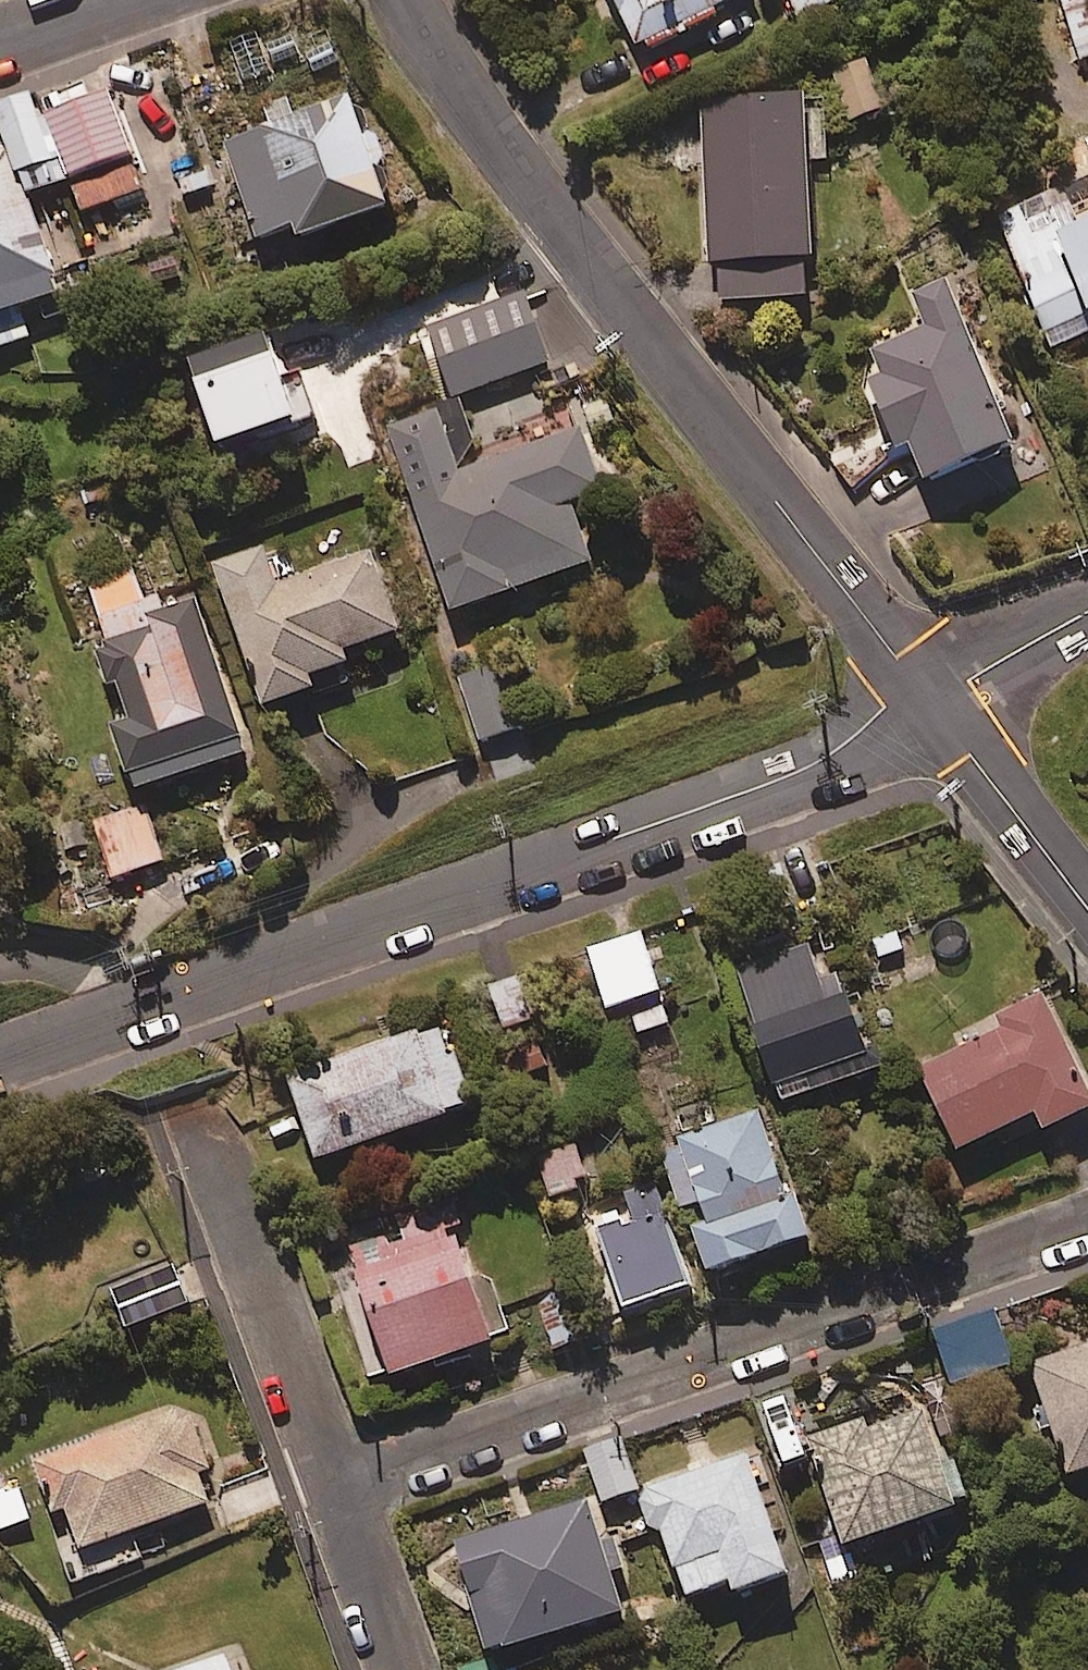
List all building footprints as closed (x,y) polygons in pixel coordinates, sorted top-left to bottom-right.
[(616,3),(605,10),(633,58),(732,0),(614,0),(616,3)] [(1074,59),(1087,54),(1087,0),(1055,0),(1074,59)] [(868,56),(833,69),(850,118),(885,105),(868,56)] [(107,88),(44,112),(35,89),(0,103),(0,136),(4,145),(8,144),(26,193),(70,177),(81,208),(143,186),(107,88)] [(814,290),(803,90),(700,96),(710,295),(814,290)] [(390,198),(348,92),(218,144),(256,237),(295,222),(300,234),(390,198)] [(32,337),(18,300),(60,285),(26,193),(8,144),(4,145),(0,147),(0,349),(32,337)] [(1063,182),(993,213),(1052,343),(1087,326),(1087,195),(1072,202),(1063,182)] [(1016,437),(948,278),(909,294),(922,323),(857,352),(896,440),(909,434),(927,476),(1016,437)] [(549,360),(523,288),(425,323),(452,396),(549,360)] [(296,412),(268,329),(190,355),(218,438),(296,412)] [(481,460),(460,401),(388,427),(452,608),(592,559),(571,499),(604,487),(582,425),(481,460)] [(265,545),(210,564),(262,714),(350,684),(342,660),(402,639),(372,553),(279,585),(265,545)] [(145,611),(131,563),(86,577),(105,637),(90,641),(135,785),(245,750),(196,595),(145,611)] [(523,725),(502,663),(459,677),(480,739),(523,725)] [(660,989),(643,932),(590,948),(607,1005),(660,989)] [(818,974),(808,943),(736,967),(781,1098),(886,1063),(852,963),(818,974)] [(532,1017),(516,976),(489,987),(505,1028),(532,1017)] [(952,1038),(957,1047),(918,1066),(959,1149),(1037,1110),(1045,1127),(1087,1105),(1087,1082),(1043,992),(952,1038)] [(473,1102),(444,1022),(288,1077),(316,1157),(473,1102)] [(690,1223),(708,1269),(813,1229),(796,1186),(787,1189),(757,1110),(661,1146),(684,1206),(700,1200),(706,1217),(690,1223)] [(572,1133),(532,1149),(551,1197),(591,1180),(572,1133)] [(689,1283),(653,1181),(621,1192),(628,1211),(594,1223),(623,1306),(689,1283)] [(491,1338),(450,1215),(328,1255),(369,1378),(491,1338)] [(189,1302),(174,1263),(110,1287),(125,1327),(189,1302)] [(1013,1359),(994,1307),(933,1329),(952,1381),(1013,1359)] [(1031,1361),(1071,1479),(1087,1473),(1087,1342),(1031,1361)] [(947,1465),(926,1401),(809,1439),(843,1541),(968,1500),(956,1462),(947,1465)] [(77,1548),(206,1502),(197,1476),(210,1471),(186,1403),(33,1457),(58,1525),(68,1522),(77,1548)] [(639,1487),(620,1435),(584,1448),(603,1500),(639,1487)] [(789,1570),(746,1451),(639,1489),(653,1528),(662,1524),(686,1593),(732,1577),(736,1589),(789,1570)] [(489,1649),(625,1608),(614,1573),(629,1569),(619,1535),(604,1539),(591,1497),(456,1539),(489,1649)] [(225,1652),(175,1669),(231,1669),(225,1652)]
